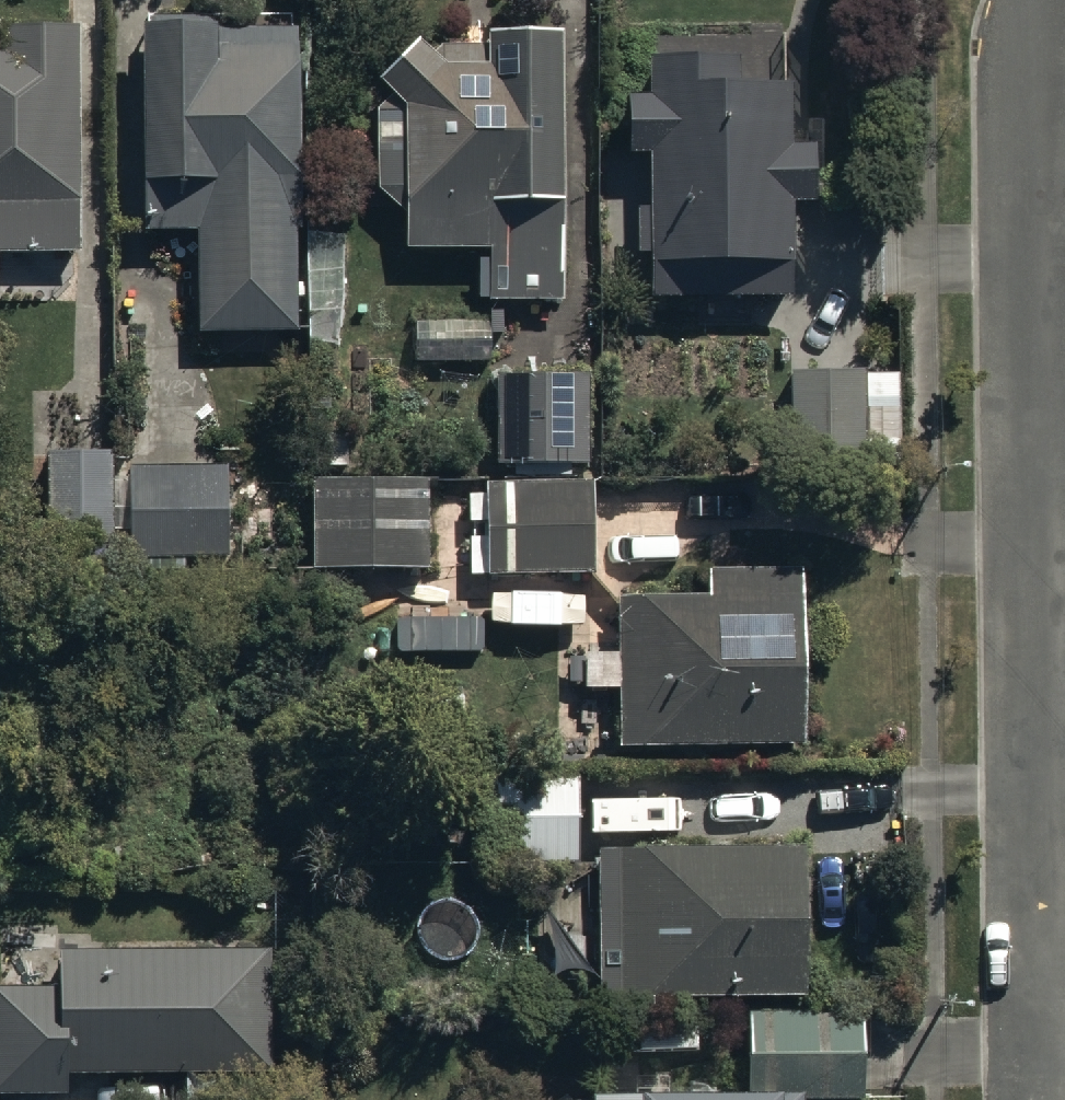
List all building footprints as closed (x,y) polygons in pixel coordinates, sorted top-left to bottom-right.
[(137,3),(140,211),(194,211),(195,315),(294,314),(291,15),(214,15),(213,2),(137,3)] [(78,237),(81,6),(4,5),(4,39),(0,39),(0,236),(78,237)] [(487,244),(487,297),(560,294),(551,18),(481,20),(481,40),(426,41),(412,26),(372,69),(401,96),(400,102),(375,102),(375,185),(402,207),(402,244),(487,244)] [(642,36),(643,280),(789,282),(790,183),(806,183),(807,126),(788,126),(788,58),(728,58),(728,37),(642,36)] [(490,314),(413,312),(412,351),(489,353),(490,314)] [(897,358),(779,357),(778,467),(896,468),(897,358)] [(585,360),(495,360),(495,447),(584,448),(585,360)] [(83,555),(111,555),(110,438),(49,439),(49,530),(82,530),(83,555)] [(230,452),(127,454),(129,561),(181,560),(181,543),(232,542),(230,452)] [(434,462),(308,462),(308,552),(434,552),(434,462)] [(511,480),(476,481),(476,575),(593,574),(593,480),(511,480)] [(703,579),(611,581),(613,640),(586,640),(587,675),(615,674),(616,730),(799,727),(796,552),(703,554),(703,579)] [(480,608),(396,607),(396,643),(480,644),(480,608)] [(481,762),(483,849),(576,847),(575,760),(481,762)] [(596,831),(595,977),(798,978),(798,831),(596,831)] [(59,938),(59,978),(0,977),(0,1084),(69,1085),(69,1059),(266,1062),(268,940),(59,938)] [(587,1075),(588,1099),(800,1099),(800,1086),(861,1085),(860,998),(744,1000),(745,1073),(587,1075)]
